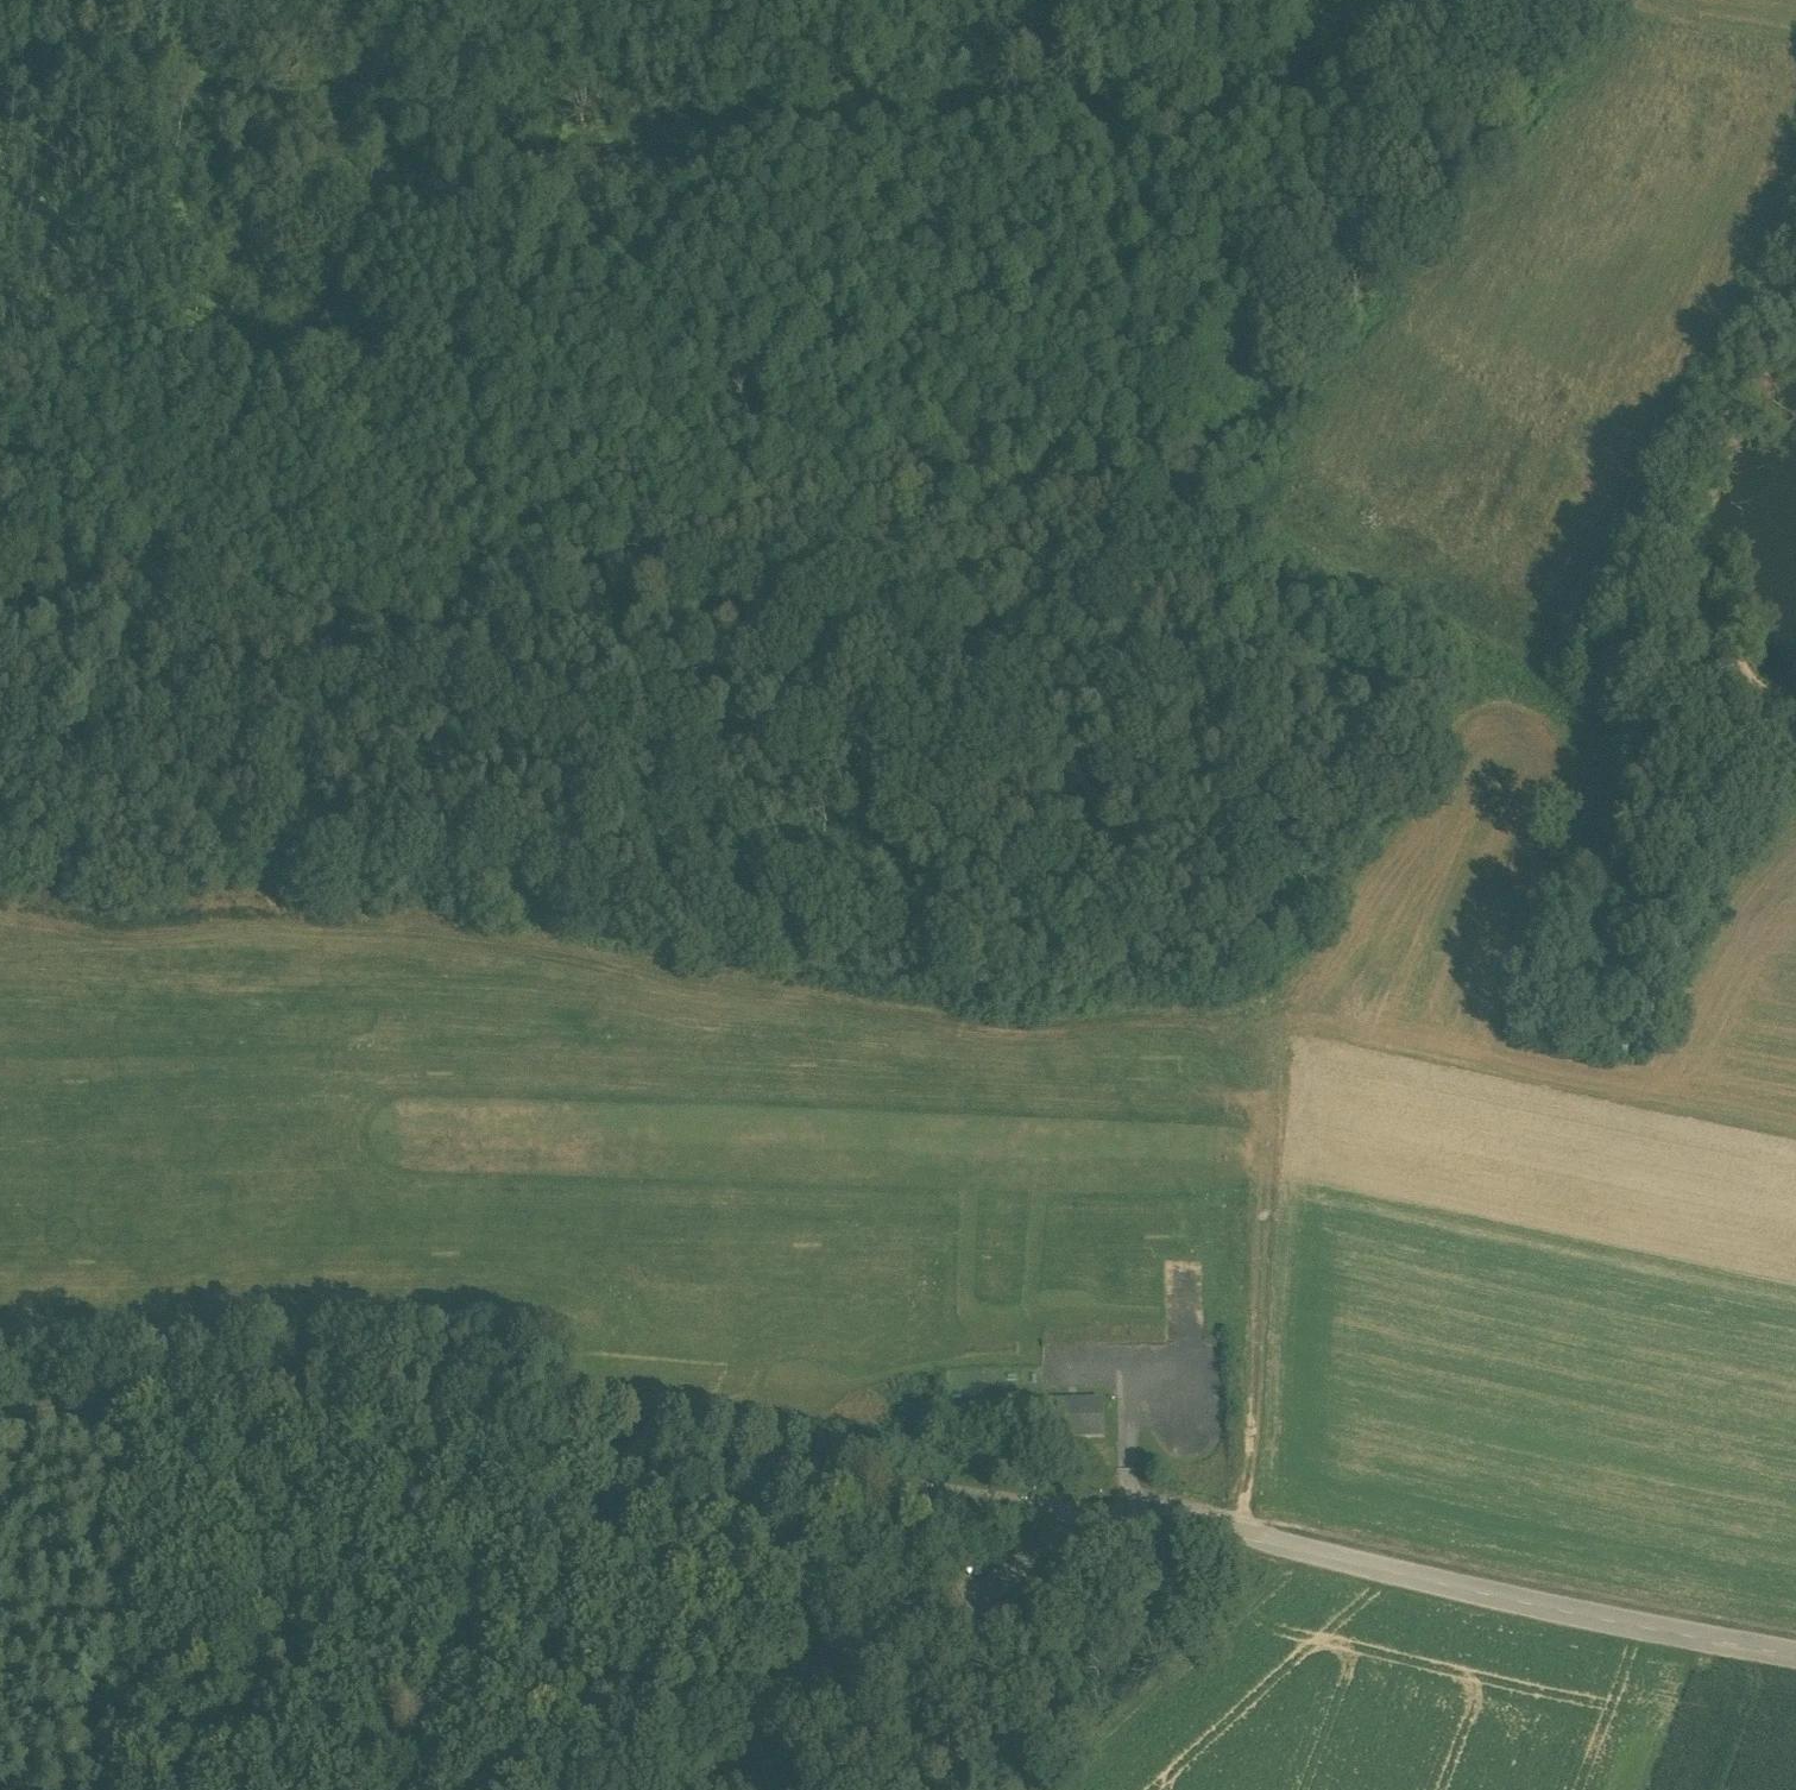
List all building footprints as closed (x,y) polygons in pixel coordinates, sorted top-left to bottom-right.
[(1105,1400),(1041,1401),(1042,1436),(1105,1435),(1105,1400)]
